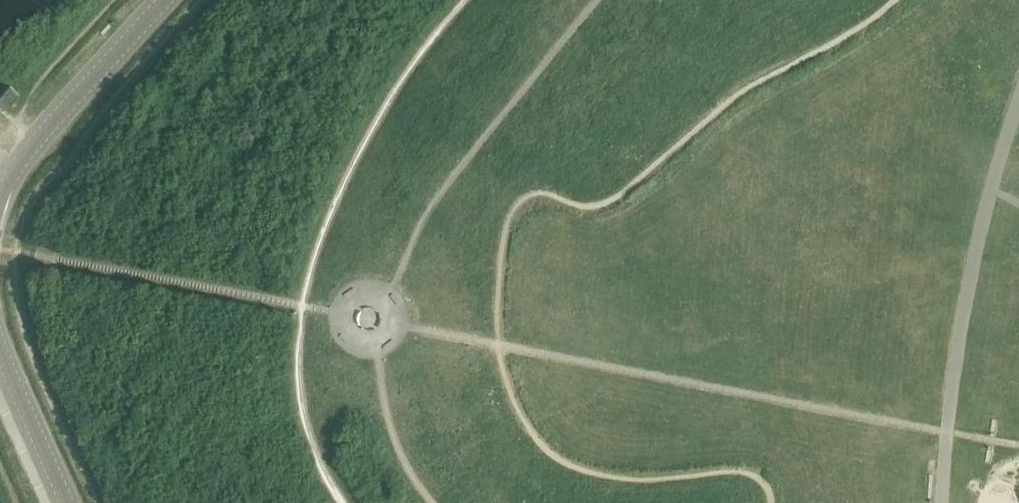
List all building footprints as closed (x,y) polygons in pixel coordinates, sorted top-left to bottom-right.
[(0,99),(0,106),(4,110),(17,94),(10,87),(0,99)]
